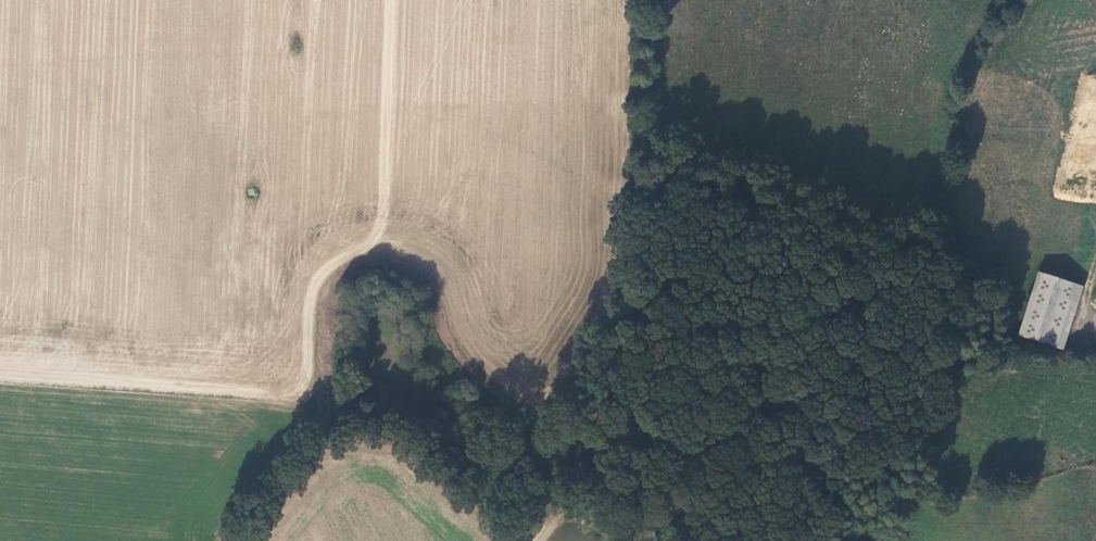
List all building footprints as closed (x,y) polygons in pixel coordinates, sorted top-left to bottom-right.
[(1082,287),(1037,273),(1016,336),(1061,350),(1082,287)]
